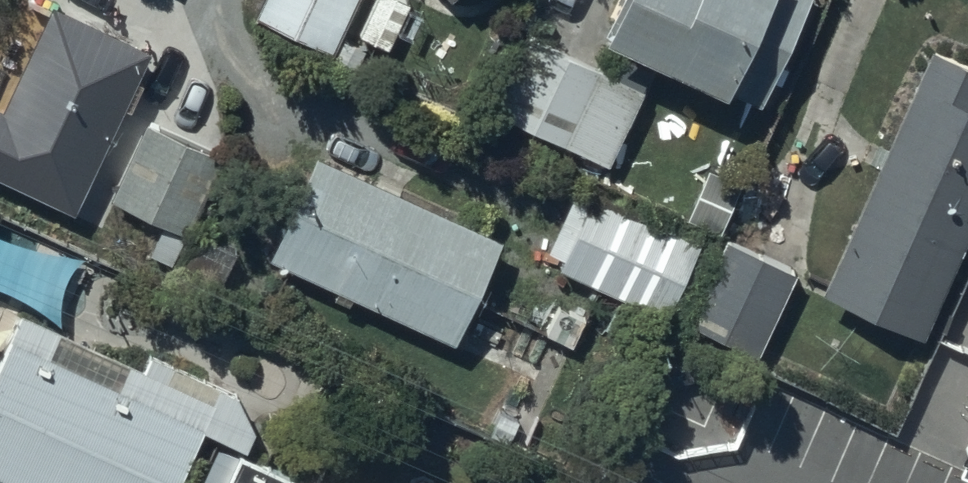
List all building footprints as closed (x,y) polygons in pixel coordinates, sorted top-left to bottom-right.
[(73,202),(150,41),(64,0),(48,0),(0,100),(0,167),(73,202)] [(258,11),(332,43),(350,0),(262,0),(258,11)] [(606,13),(724,68),(720,76),(758,93),(802,0),(612,0),(606,13)] [(525,28),(491,101),(607,156),(642,82),(525,28)] [(930,36),(821,278),(924,324),(967,225),(967,52),(930,36)] [(223,145),(145,112),(111,191),(189,224),(223,145)] [(316,143),(268,246),(454,332),(501,229),(316,143)] [(703,232),(591,183),(558,257),(620,284),(604,321),(655,343),(703,232)] [(23,306),(0,358),(0,465),(40,482),(171,482),(201,416),(248,436),(266,395),(151,344),(145,359),(23,306)] [(917,452),(967,475),(967,337),(917,452)] [(244,446),(227,482),(327,482),(244,446)]
